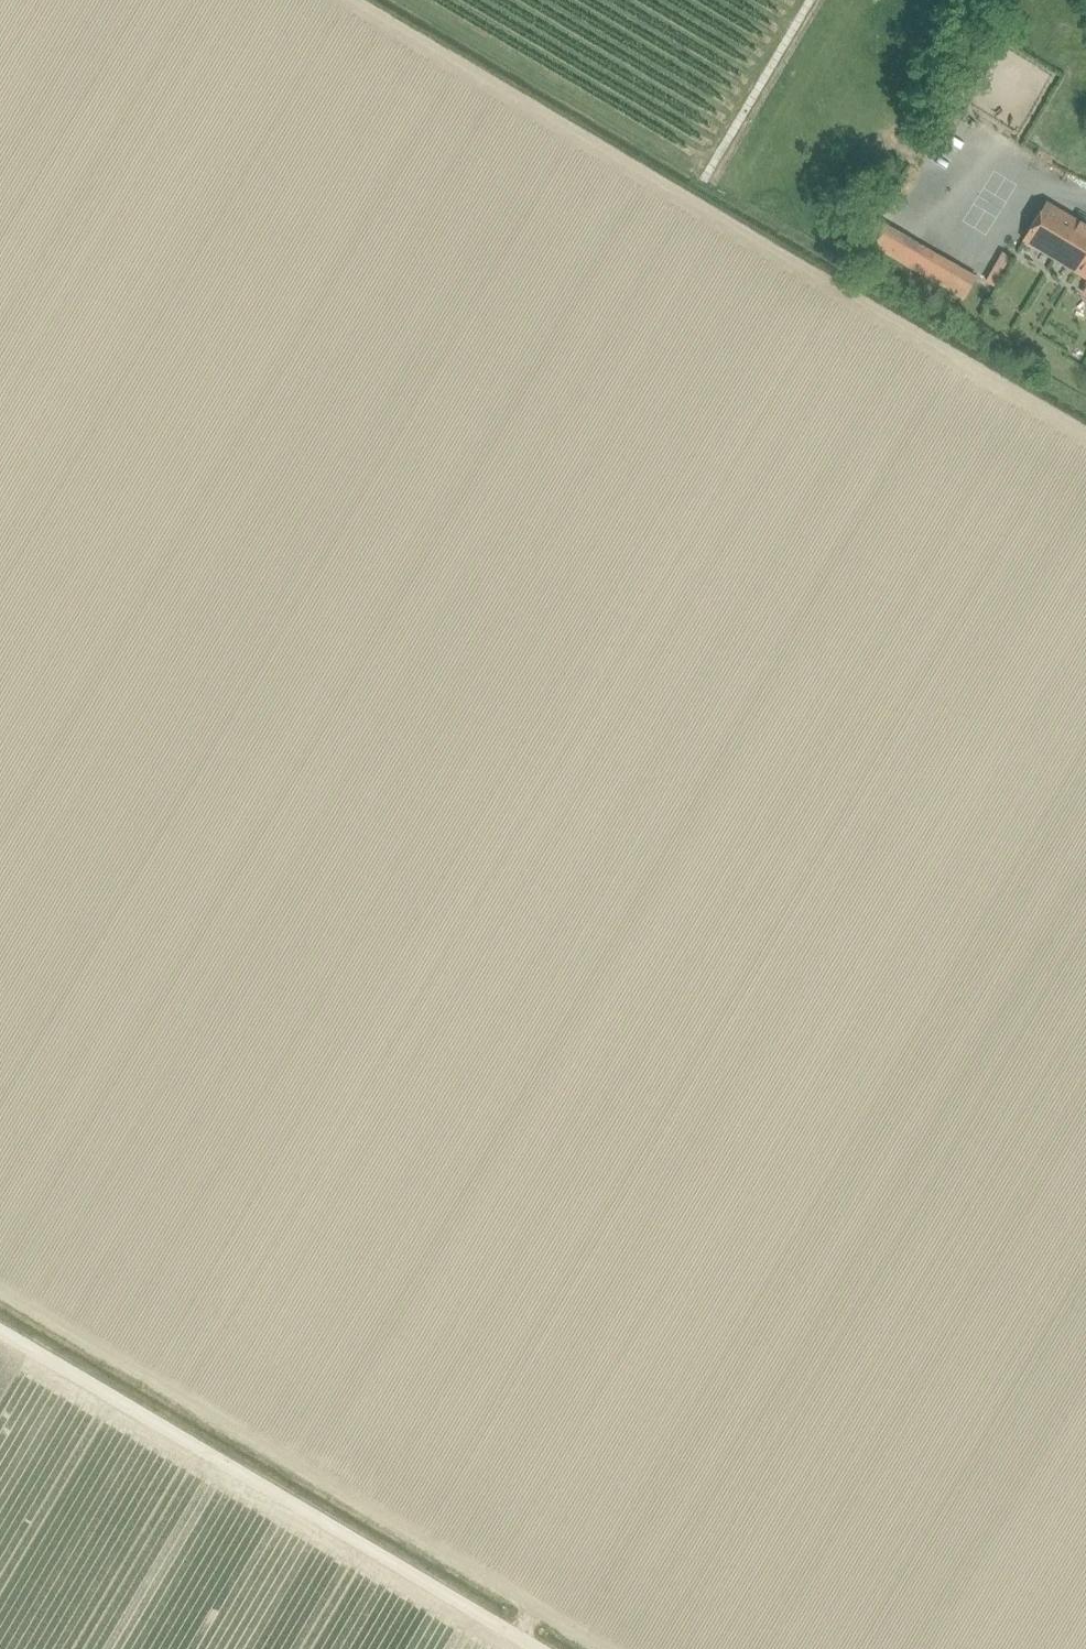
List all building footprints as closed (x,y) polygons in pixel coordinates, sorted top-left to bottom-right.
[(1046,203),(1023,241),(1085,279),(1085,228),(1046,203)] [(924,276),(934,255),(887,227),(875,248),(924,276)]
